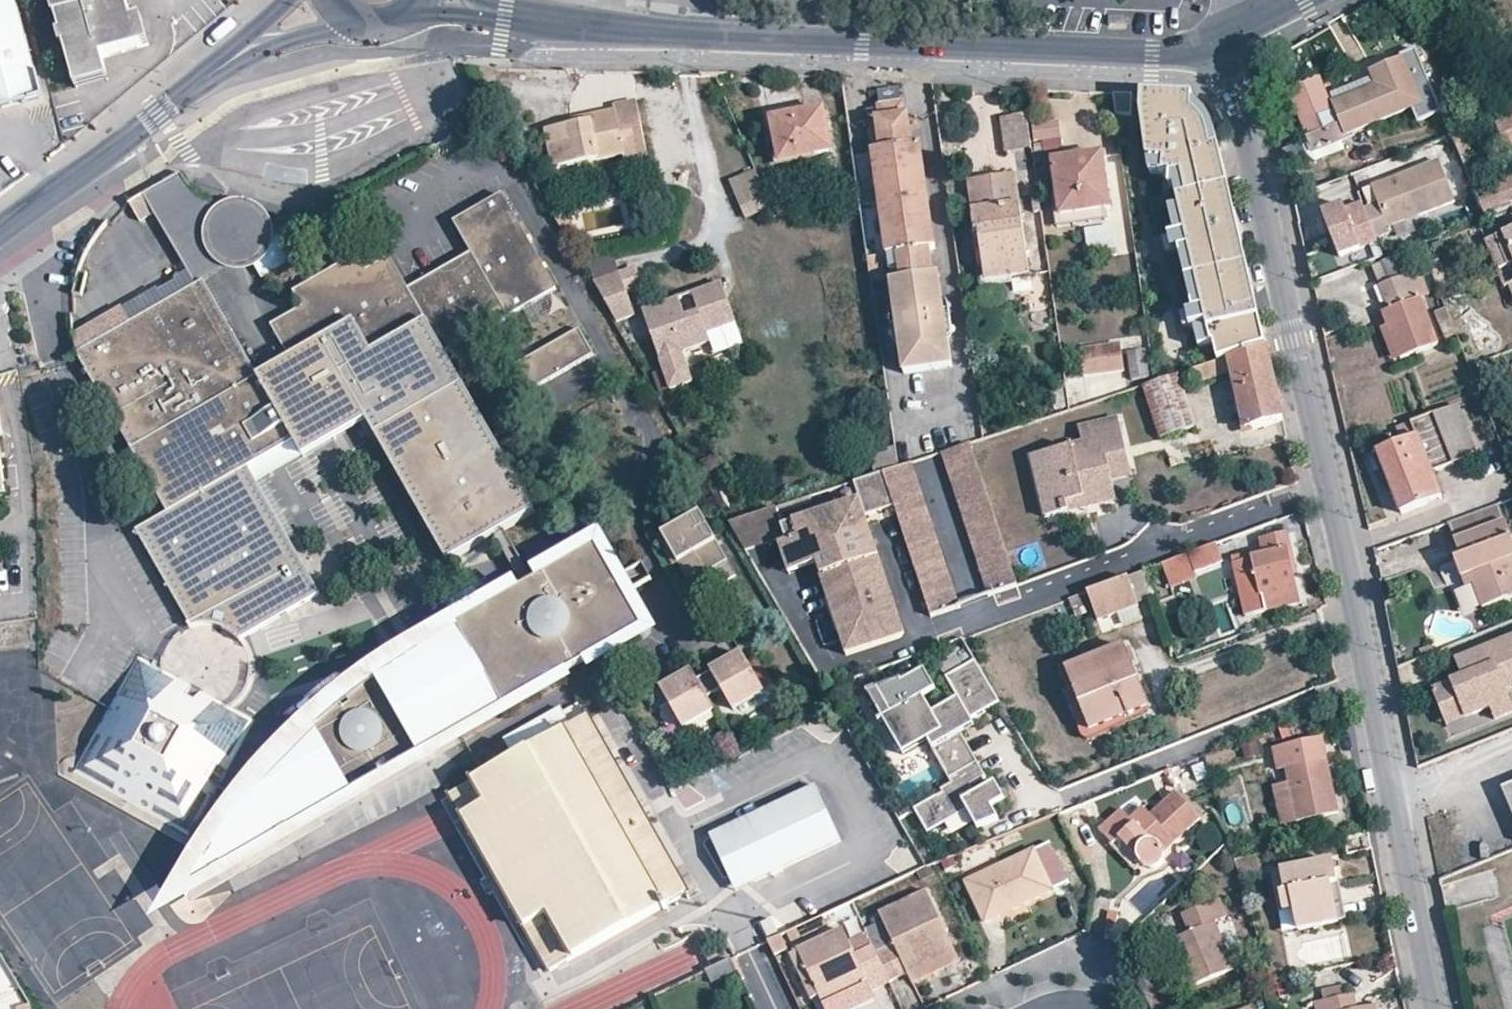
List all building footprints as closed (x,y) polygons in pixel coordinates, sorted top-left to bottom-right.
[(42,97),(15,0),(0,0),(0,108),(42,97)] [(72,77),(103,68),(100,56),(137,45),(130,18),(125,0),(51,0),(56,16),(72,77)] [(130,18),(137,45),(147,44),(140,15),(130,18)] [(1320,75),(1288,88),(1312,147),(1344,134),(1343,131),(1409,104),(1417,120),(1440,111),(1414,51),(1373,68),(1381,87),(1333,106),(1320,75)] [(103,68),(72,77),(75,86),(106,78),(103,68)] [(1205,341),(1209,360),(1225,355),(1257,344),(1213,146),(1207,147),(1205,135),(1202,126),(1196,117),(1188,111),(1188,96),(1136,94),(1135,109),(1141,157),(1157,157),(1156,170),(1163,170),(1163,173),(1175,171),(1180,195),(1171,197),(1174,210),(1203,342),(1205,341)] [(546,128),(553,168),(624,154),(623,145),(643,141),(635,99),(613,103),(614,109),(590,114),(591,120),(546,128)] [(902,101),(877,104),(879,116),(904,113),(902,101)] [(771,118),(779,155),(814,148),(815,153),(832,150),(823,107),(771,118)] [(1493,119),(1509,157),(1511,156),(1511,111),(1493,119)] [(921,142),(912,143),(907,112),(904,113),(879,116),(876,116),(881,147),(872,148),(880,203),(928,194),(921,142)] [(1002,116),(1007,149),(1031,145),(1026,113),(1002,116)] [(1032,122),(1036,141),(1062,137),(1059,118),(1032,122)] [(1486,186),(1461,130),(1450,135),(1484,215),(1511,205),(1511,176),(1486,186)] [(623,145),(624,154),(626,160),(646,156),(643,141),(623,145)] [(814,148),(779,155),(780,160),(815,153),(814,148)] [(1052,159),(1059,201),(1060,213),(1105,206),(1111,206),(1102,152),(1052,159)] [(1438,161),(1362,191),(1368,206),(1377,202),(1378,204),(1364,209),(1375,236),(1389,231),(1387,225),(1452,200),(1438,161)] [(764,194),(753,168),(728,179),(739,205),(764,194)] [(222,217),(225,214),(223,213),(216,208),(213,206),(205,201),(193,190),(185,182),(176,169),(150,185),(202,275),(240,254),(234,252),(229,250),(226,246),(223,243),(220,238),(219,232),(219,227),(220,220),(222,217)] [(967,179),(971,209),(985,208),(993,275),(1011,273),(1012,278),(1028,276),(1016,173),(967,179)] [(1041,209),(1038,193),(1032,194),(1034,211),(1041,209)] [(232,633),(238,639),(240,639),(287,611),(319,593),(288,537),(262,530),(240,491),(247,466),(252,442),(286,422),(348,387),(366,419),(448,561),(495,534),(499,532),(504,529),(536,510),(445,353),(492,326),(557,288),(502,194),(453,221),(470,251),(407,288),(395,264),(390,257),(367,269),(341,263),(307,282),(302,307),(286,315),(280,342),(288,357),(257,376),(208,291),(194,286),(129,323),(85,348),(82,363),(168,512),(136,529),(189,623),(193,621),(201,622),(208,623),(218,626),(225,629),(232,633)] [(936,246),(928,194),(880,203),(888,252),(888,253),(899,252),(901,266),(903,277),(929,273),(934,273),(931,247),(936,246)] [(1105,206),(1060,213),(1059,201),(1053,203),(1057,226),(1106,219),(1105,206)] [(1376,241),(1360,201),(1343,208),(1342,203),(1320,212),(1337,256),(1376,241)] [(993,275),(985,208),(971,209),(980,287),(1013,283),(1012,278),(1011,273),(993,275)] [(234,252),(240,254),(246,254),(251,252),(256,249),(260,245),(263,241),(265,235),(266,229),(265,222),(264,220),(258,220),(254,216),(251,213),(245,210),(241,209),(235,209),(231,210),(227,211),(225,214),(222,217),(220,220),(219,227),(219,232),(220,238),(223,243),(226,246),(229,250),(234,252)] [(1174,210),(1163,212),(1192,344),(1203,342),(1174,210)] [(1083,226),(1085,249),(1110,246),(1107,224),(1083,226)] [(1485,239),(1499,274),(1511,268),(1511,228),(1485,239)] [(885,275),(881,252),(868,254),(871,277),(885,275)] [(901,266),(899,252),(888,253),(890,268),(901,266)] [(1435,344),(1417,297),(1425,295),(1416,271),(1411,274),(1403,252),(1381,261),(1389,281),(1379,285),(1388,308),(1381,311),(1386,324),(1398,358),(1435,344)] [(358,254),(341,263),(367,269),(358,254)] [(615,267),(588,277),(612,316),(630,309),(615,267)] [(1499,274),(1504,286),(1508,285),(1511,294),(1511,268),(1499,274)] [(946,310),(940,272),(934,273),(929,273),(935,312),(946,310)] [(129,323),(194,286),(187,273),(121,310),(129,323)] [(935,312),(929,273),(903,277),(891,278),(905,370),(953,363),(947,323),(936,325),(934,312),(935,312)] [(706,330),(735,320),(720,277),(638,306),(668,386),(692,377),(682,348),(709,339),(706,330)] [(194,286),(208,291),(203,281),(194,286)] [(302,307),(307,282),(293,290),(302,307)] [(85,348),(129,323),(121,310),(76,336),(73,343),(75,353),(85,348)] [(947,323),(946,310),(935,312),(934,312),(936,325),(947,323)] [(280,342),(286,315),(270,324),(280,342)] [(1398,358),(1386,324),(1379,327),(1391,361),(1398,358)] [(579,326),(505,369),(520,394),(594,352),(579,326)] [(1081,347),(1084,376),(1125,369),(1122,342),(1081,347)] [(1228,371),(1242,429),(1278,418),(1275,406),(1273,398),(1261,343),(1257,344),(1225,355),(1228,371)] [(82,363),(85,348),(75,353),(82,363)] [(1128,351),(1132,379),(1151,376),(1146,348),(1128,351)] [(1209,360),(1186,368),(1191,382),(1228,371),(1225,355),(1209,360)] [(1195,424),(1178,371),(1164,376),(1157,378),(1144,383),(1162,435),(1195,424)] [(1050,388),(1053,408),(1066,405),(1062,386),(1050,388)] [(286,422),(252,442),(247,466),(294,440),(303,456),(325,443),(370,521),(391,509),(346,431),(366,419),(348,387),(286,422)] [(1456,404),(1395,428),(1400,441),(1381,448),(1389,470),(1385,472),(1400,513),(1438,498),(1429,472),(1475,454),(1456,404)] [(1032,455),(1046,516),(1066,510),(1064,500),(1113,490),(1110,476),(1107,461),(1126,457),(1117,419),(1091,424),(1094,440),(1083,443),(1032,455)] [(1079,427),(1083,443),(1094,440),(1091,424),(1079,427)] [(1017,582),(970,440),(943,449),(991,592),(1017,582)] [(899,464),(896,444),(872,451),(875,471),(883,468),(899,464)] [(1389,470),(1381,448),(1377,450),(1385,472),(1389,470)] [(1126,457),(1107,461),(1110,476),(1129,472),(1126,457)] [(950,572),(914,458),(899,464),(883,468),(893,498),(920,582),(950,572)] [(262,530),(288,537),(247,466),(240,491),(262,530)] [(893,498),(883,468),(875,471),(854,478),(860,498),(863,507),(893,498)] [(1064,500),(1066,510),(1116,500),(1113,490),(1064,500)] [(863,507),(860,498),(833,507),(843,535),(848,533),(848,531),(860,527),(869,557),(878,554),(863,507)] [(1495,503),(1446,521),(1454,541),(1503,522),(1495,503)] [(782,524),(775,504),(729,520),(745,547),(785,533),(782,524)] [(695,506),(657,529),(674,558),(676,556),(689,548),(702,567),(724,554),(695,506)] [(820,573),(827,596),(839,592),(850,627),(838,631),(845,652),(904,633),(878,554),(869,557),(860,527),(848,531),(848,533),(843,535),(833,507),(782,524),(785,533),(787,539),(799,536),(802,549),(809,547),(814,562),(817,561),(826,558),(830,571),(821,573),(820,573)] [(1503,522),(1454,541),(1467,576),(1460,578),(1464,587),(1471,584),(1473,590),(1480,608),(1511,595),(1511,546),(1503,522)] [(504,529),(499,532),(495,534),(523,584),(531,579),(504,529)] [(1298,572),(1288,531),(1259,538),(1262,552),(1233,558),(1246,615),(1302,602),(1295,573),(1298,572)] [(802,549),(799,536),(787,539),(779,542),(788,571),(814,562),(809,547),(802,549)] [(1217,542),(1146,568),(1154,593),(1199,576),(1195,571),(1223,560),(1217,542)] [(523,584),(454,625),(503,708),(641,625),(622,592),(613,577),(593,543),(531,579),(523,584)] [(687,576),(702,567),(689,548),(676,556),(687,576)] [(830,571),(826,558),(817,561),(821,573),(830,571)] [(637,563),(616,575),(625,590),(646,578),(637,563)] [(1154,593),(1146,568),(1128,575),(1137,599),(1154,593)] [(959,603),(950,572),(920,582),(931,613),(959,603)] [(622,592),(625,590),(616,575),(613,577),(622,592)] [(1137,599),(1128,575),(1088,589),(1099,620),(1139,605),(1137,599)] [(1471,584),(1464,587),(1466,593),(1473,590),(1471,584)] [(850,627),(839,592),(827,596),(825,597),(836,632),(838,631),(850,627)] [(454,625),(404,658),(452,737),(503,708),(454,625)] [(1456,656),(1463,674),(1451,678),(1465,715),(1490,705),(1495,717),(1511,710),(1511,704),(1505,687),(1501,676),(1511,672),(1511,676),(1511,634),(1456,656)] [(1066,669),(1090,728),(1149,704),(1125,644),(1066,669)] [(964,649),(936,659),(941,672),(969,661),(964,649)] [(732,671),(748,662),(742,652),(726,661),(732,671)] [(136,653),(71,770),(188,834),(253,717),(136,653)] [(293,772),(318,816),(452,737),(404,658),(374,678),(352,694),(327,714),(308,730),(293,745),(305,765),(293,772)] [(902,681),(880,688),(894,713),(886,717),(906,753),(931,739),(955,782),(944,788),(946,792),(917,808),(931,831),(970,809),(980,826),(1003,817),(995,805),(1008,797),(998,780),(979,792),(974,783),(988,775),(958,724),(998,700),(974,659),(945,676),(960,702),(948,709),(946,707),(934,714),(924,698),(936,690),(924,671),(903,683),(902,681)] [(660,687),(682,727),(714,708),(707,695),(722,686),(733,707),(764,690),(748,662),(732,671),(726,661),(697,677),(680,686),(676,679),(660,687)] [(680,686),(697,677),(692,670),(676,679),(680,686)] [(1511,672),(1501,676),(1505,687),(1511,685),(1511,676),(1511,672)] [(1465,715),(1451,678),(1433,686),(1446,722),(1465,715)] [(448,793),(549,970),(688,891),(588,714),(448,793)] [(1275,747),(1279,768),(1285,768),(1298,821),(1340,811),(1324,735),(1275,747)] [(184,893),(318,816),(293,772),(305,765),(293,745),(278,761),(266,774),(248,796),(235,813),(219,837),(208,852),(183,892),(184,893)] [(1285,768),(1279,768),(1292,822),(1298,821),(1285,768)] [(1511,816),(1511,782),(1500,788),(1511,816)] [(821,784),(716,833),(734,873),(749,866),(756,881),(847,839),(821,784)] [(1098,828),(1112,842),(1118,837),(1141,862),(1146,866),(1151,867),(1155,867),(1159,865),(1165,860),(1166,854),(1165,851),(1161,847),(1171,838),(1175,842),(1201,817),(1174,790),(1150,814),(1141,805),(1129,817),(1121,807),(1098,828)] [(1171,838),(1161,847),(1165,851),(1175,842),(1171,838)] [(967,881),(985,920),(1052,889),(1032,849),(1000,865),(971,878),(967,881)] [(971,878),(1000,865),(995,852),(966,867),(971,878)] [(955,853),(941,859),(945,869),(960,863),(955,853)] [(1263,854),(1235,860),(1241,877),(1267,871),(1263,854)] [(1295,910),(1299,928),(1339,919),(1335,898),(1325,900),(1322,886),(1339,882),(1334,859),(1281,870),(1286,892),(1281,893),(1285,912),(1295,910)] [(928,864),(916,871),(921,879),(935,873),(931,863),(928,864)] [(756,881),(749,866),(734,873),(741,887),(756,881)] [(1490,875),(1466,876),(1467,894),(1491,893),(1490,875)] [(1322,886),(1325,900),(1335,898),(1339,919),(1347,919),(1339,882),(1322,886)] [(883,919),(865,927),(868,931),(887,975),(890,981),(908,972),(954,951),(926,889),(879,911),(883,919)] [(1171,938),(1191,985),(1235,968),(1215,920),(1227,914),(1220,896),(1190,908),(1198,927),(1189,931),(1171,938)] [(1198,927),(1190,908),(1181,912),(1189,931),(1198,927)] [(887,975),(868,931),(849,940),(843,928),(798,949),(819,995),(823,1004),(869,984),(887,975)] [(788,949),(781,934),(769,940),(776,955),(788,949)] [(819,995),(798,949),(790,953),(810,999),(819,995)] [(954,951),(908,972),(913,983),(960,963),(954,951)] [(731,958),(741,978),(746,976),(736,955),(731,958)] [(704,968),(710,981),(734,971),(728,958),(704,968)] [(887,975),(869,984),(873,991),(891,983),(890,981),(887,975)] [(1374,1004),(1358,1007),(1349,1008),(1346,994),(1344,984),(1323,988),(1325,998),(1316,1000),(1318,1008),(1375,1008),(1374,1004)] [(1346,994),(1349,1008),(1358,1007),(1355,992),(1346,994)]
